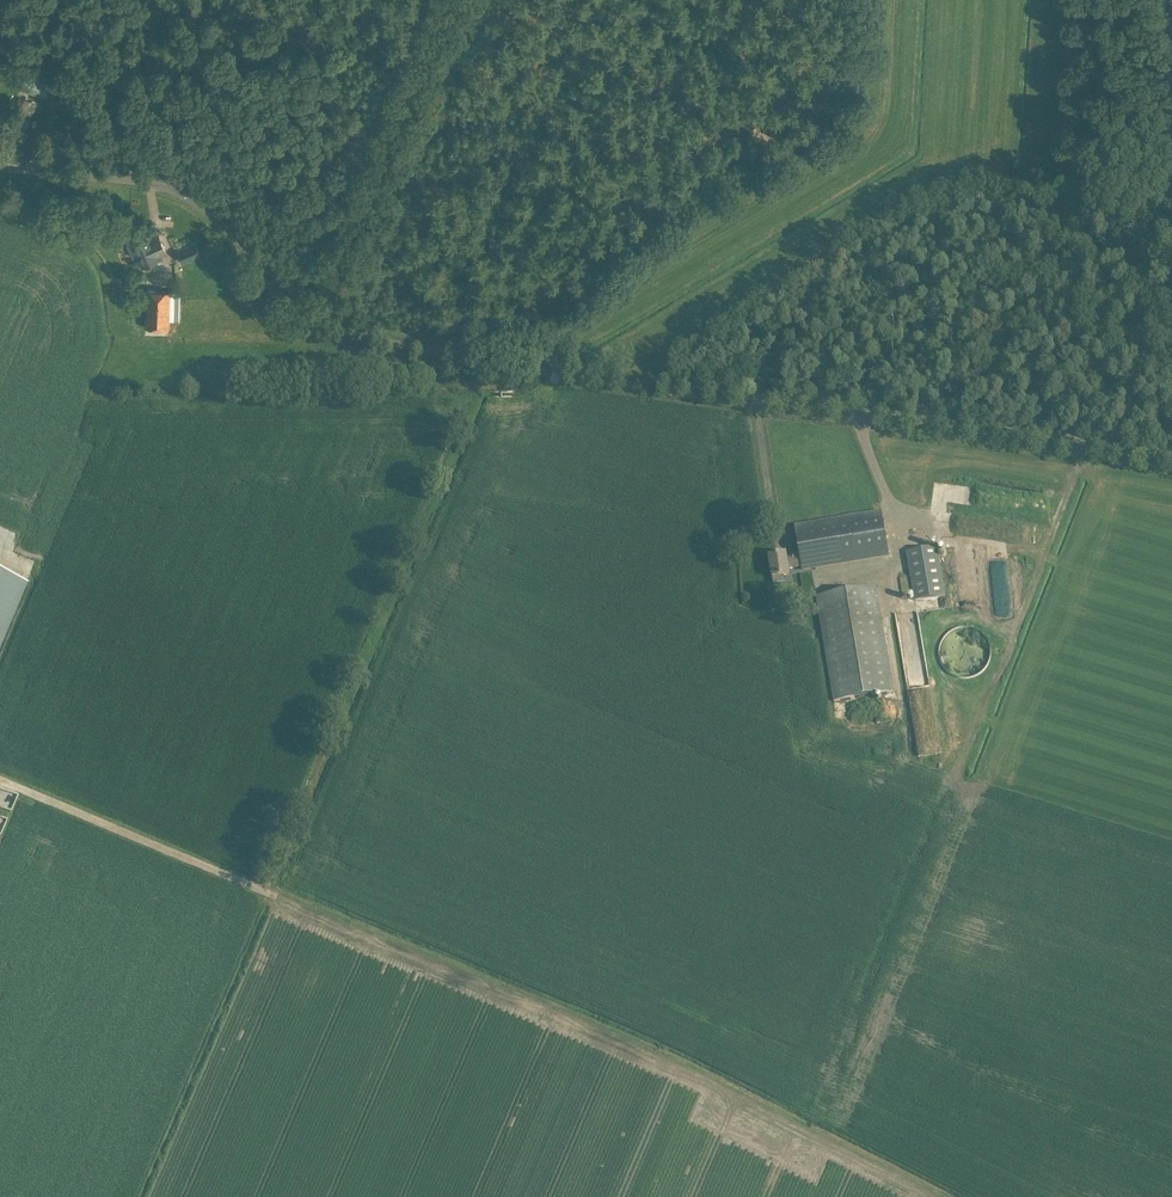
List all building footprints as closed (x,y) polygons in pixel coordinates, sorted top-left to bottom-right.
[(8,123),(16,126),(23,129),(33,102),(27,100),(19,96),(8,123)] [(136,254),(141,266),(161,257),(160,255),(166,253),(157,233),(151,235),(150,233),(127,244),(133,256),(136,254)] [(194,242),(185,246),(190,257),(199,253),(194,242)] [(145,289),(144,326),(168,327),(168,320),(168,319),(169,292),(169,290),(145,289)] [(769,556),(771,567),(773,577),(789,574),(788,568),(793,568),(803,566),(803,569),(888,554),(883,523),(881,511),(809,523),(795,525),(797,533),(800,555),(786,558),(785,553),(769,556)] [(907,551),(915,599),(945,594),(937,546),(907,551)] [(26,583),(0,572),(0,645),(26,583)] [(818,604),(821,621),(834,701),(893,691),(876,587),(817,597),(812,598),(813,605),(818,604)] [(753,599),(750,604),(755,607),(758,602),(753,599)] [(939,651),(939,653),(939,656),(939,658),(940,660),(941,662),(942,664),(943,666),(944,668),(945,670),(947,672),(948,673),(950,675),(952,676),(954,677),(956,678),(958,678),(960,679),(963,679),(965,679),(967,679),(969,679),(972,678),(974,678),(976,677),(978,676),(980,675),(982,673),(983,672),(985,670),(986,668),(987,666),(988,664),(989,662),(990,660),(990,658),(991,656),(991,653),(991,651),(990,649),(990,647),(989,644),(988,642),(987,640),(986,638),(985,637),(983,635),(982,634),(980,632),(978,631),(976,630),(974,629),(972,628),(969,628),(967,628),(965,627),(963,628),(960,628),(958,628),(956,629),(954,630),(952,631),(950,632),(948,634),(947,635),(945,637),(944,639),(943,640),(942,642),(941,645),(940,647),(939,649),(939,651)]
